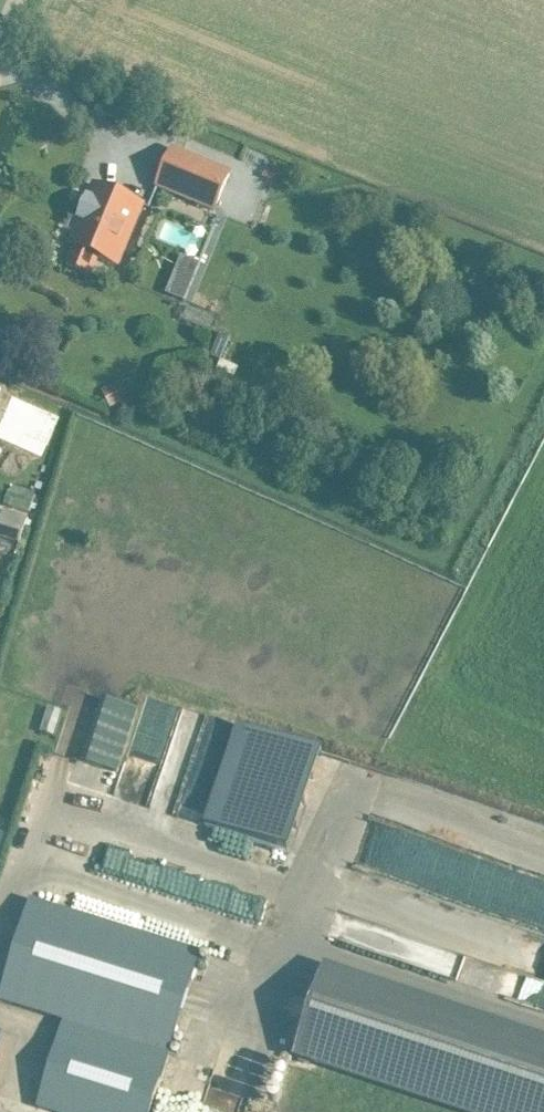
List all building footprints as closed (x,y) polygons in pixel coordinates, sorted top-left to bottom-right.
[(230,175),(193,160),(173,152),(157,188),(178,197),(215,212),(230,175)] [(74,247),(71,246),(70,247),(74,248),(67,265),(91,275),(98,258),(117,266),(142,206),(95,187),(87,206),(90,208),(74,247)] [(123,369),(133,384),(145,376),(136,361),(123,369)] [(121,383),(101,392),(110,411),(130,402),(121,383)] [(16,399),(4,427),(47,446),(59,417),(16,399)] [(24,476),(21,486),(43,491),(46,481),(24,476)] [(27,519),(32,503),(7,496),(0,521),(0,540),(20,546),(27,519)] [(13,591),(16,579),(0,575),(0,588),(13,591)] [(118,773),(139,711),(102,699),(82,761),(118,773)] [(238,726),(205,827),(288,855),(322,754),(238,726)] [(200,955),(30,901),(0,993),(0,1003),(63,1023),(36,1108),(48,1111),(150,1111),(200,955)] [(230,935),(231,919),(217,918),(216,934),(230,935)] [(325,964),(294,1059),(453,1111),(543,1111),(543,1037),(325,964)]
